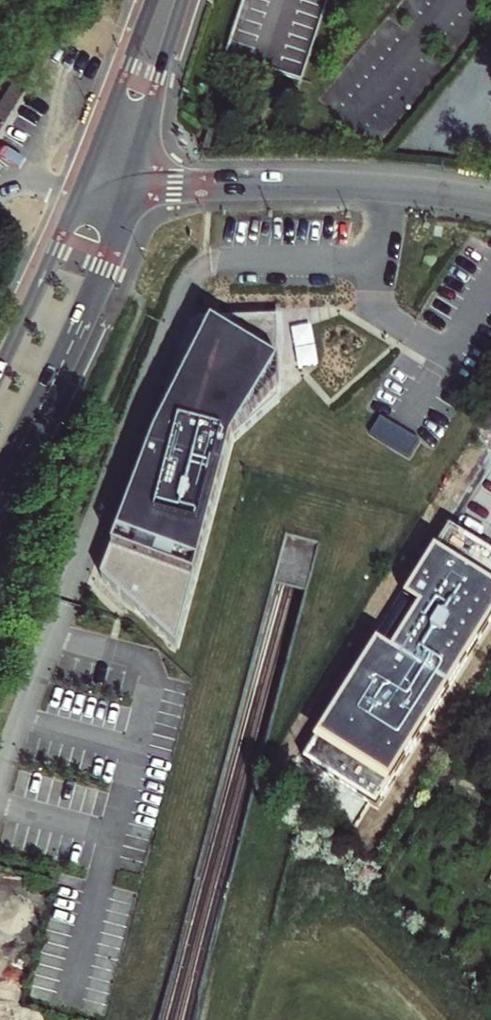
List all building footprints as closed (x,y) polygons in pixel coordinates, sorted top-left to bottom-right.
[(231,76),(310,102),(343,0),(256,0),(231,76)] [(0,99),(0,120),(3,122),(26,87),(12,78),(0,99)] [(279,320),(199,325),(102,579),(177,649),(235,443),(280,401),(280,382),(279,320)] [(427,435),(385,409),(373,431),(414,456),(427,435)] [(305,761),(325,773),(310,799),(353,825),(369,800),(378,805),(490,617),(490,556),(448,530),(407,599),(420,607),(393,653),(377,644),(305,761)]
